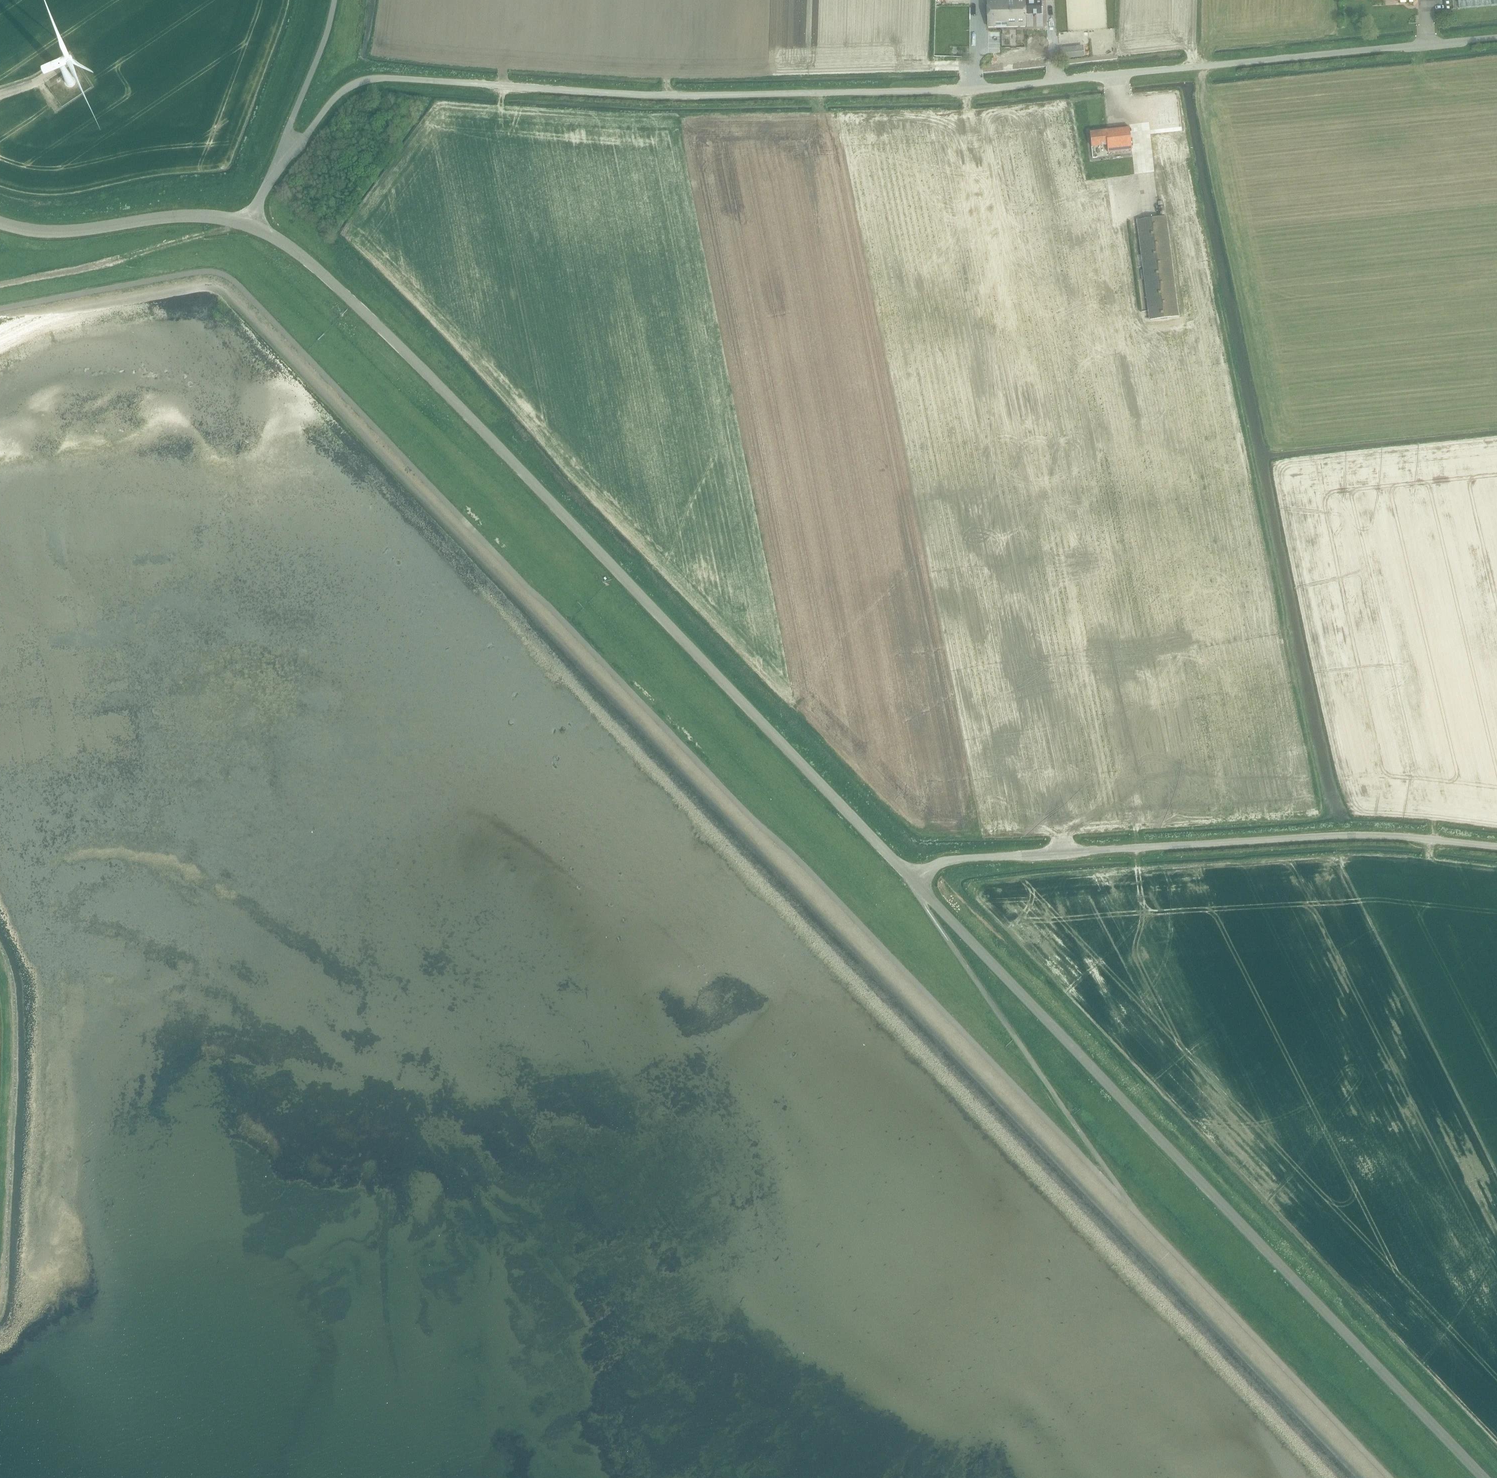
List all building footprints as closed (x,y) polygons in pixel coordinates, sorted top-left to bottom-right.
[(989,0),(989,26),(1026,25),(1026,13),(1043,13),(1043,1),(1026,1),(1026,0),(1007,0),(989,0)] [(1446,10),(1454,9),(1454,0),(1446,0),(1446,10)] [(1460,8),(1496,5),(1496,0),(1459,0),(1460,8)] [(1061,50),(1061,58),(1083,56),(1083,48),(1061,50)] [(66,80),(66,81),(66,82),(66,83),(67,85),(68,85),(69,86),(70,86),(72,86),(73,85),(74,85),(74,83),(75,82),(75,81),(74,80),(74,79),(73,78),(72,77),(70,77),(69,77),(68,78),(67,79),(66,80)] [(1106,130),(1090,132),(1091,146),(1107,144),(1108,152),(1132,149),(1129,127),(1106,130)] [(1147,129),(1150,161),(1165,160),(1162,128),(1147,129)] [(1121,164),(1123,176),(1141,174),(1139,162),(1121,164)] [(1137,219),(1150,319),(1178,316),(1166,215),(1137,219)]
